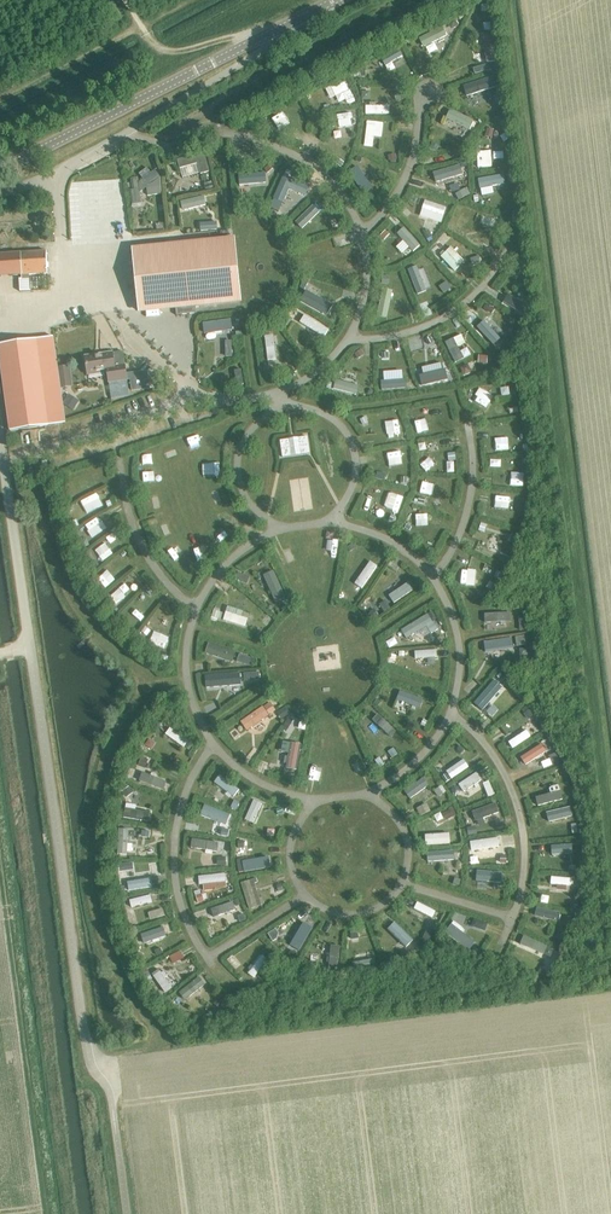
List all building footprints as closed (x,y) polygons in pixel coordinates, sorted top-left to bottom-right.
[(456,19),(449,22),(452,29),(459,25),(456,19)] [(441,26),(418,37),(422,46),(445,34),(441,26)] [(492,33),(482,34),(485,61),(495,60),(492,33)] [(397,48),(380,58),(383,64),(401,54),(397,48)] [(490,78),(470,85),(472,92),(493,85),(490,78)] [(503,82),(496,85),(499,93),(506,90),(503,82)] [(361,85),(358,92),(364,95),(367,88),(361,85)] [(344,87),(329,89),(330,96),(345,93),(344,87)] [(402,92),(395,93),(396,100),(403,99),(402,92)] [(472,120),(448,109),(444,117),(468,128),(472,120)] [(350,111),(335,114),(336,121),(351,118),(350,111)] [(278,112),(269,115),(271,120),(280,117),(278,112)] [(366,120),(363,146),(371,147),(373,136),(380,136),(382,122),(366,120)] [(487,129),(485,136),(491,138),(494,130),(487,129)] [(432,145),(430,150),(436,153),(438,148),(432,145)] [(490,150),(476,151),(477,167),(491,166),(490,150)] [(177,159),(180,167),(197,162),(200,173),(210,170),(204,151),(177,159)] [(365,158),(358,155),(349,174),(356,177),(365,158)] [(337,159),(334,163),(341,168),(344,163),(337,159)] [(461,166),(437,172),(440,181),(463,175),(461,166)] [(100,168),(93,170),(94,179),(102,178),(100,168)] [(146,186),(147,195),(162,193),(161,176),(155,169),(138,181),(138,176),(130,177),(132,189),(129,189),(132,204),(142,202),(140,192),(146,186)] [(112,177),(102,178),(106,202),(116,200),(113,185),(117,184),(116,178),(112,179),(112,177)] [(381,179),(377,184),(382,187),(386,181),(381,179)] [(504,181),(490,182),(491,198),(505,197),(504,181)] [(92,185),(85,187),(86,195),(93,194),(92,185)] [(466,189),(456,194),(459,200),(469,195),(466,189)] [(70,196),(74,223),(83,221),(80,204),(89,202),(88,197),(84,197),(83,194),(70,196)] [(204,195),(180,201),(182,210),(206,204),(204,195)] [(446,206),(425,199),(422,208),(443,215),(446,206)] [(319,218),(309,209),(305,213),(314,223),(319,218)] [(466,216),(461,214),(455,225),(460,227),(466,216)] [(217,222),(200,223),(201,231),(217,229),(217,222)] [(421,245),(404,226),(397,233),(413,251),(421,245)] [(386,231),(380,237),(384,240),(390,234),(386,231)] [(475,236),(472,241),(478,245),(481,240),(475,236)] [(233,240),(132,250),(138,311),(239,301),(233,240)] [(465,261),(451,246),(447,250),(461,265),(465,261)] [(0,254),(0,276),(21,275),(22,280),(29,280),(28,275),(47,274),(46,252),(0,254)] [(478,257),(471,259),(473,266),(481,263),(478,257)] [(433,262),(429,266),(434,271),(438,267),(433,262)] [(426,294),(419,276),(411,279),(418,297),(426,294)] [(387,317),(393,289),(383,287),(377,315),(387,317)] [(529,306),(509,293),(503,301),(524,314),(529,306)] [(338,297),(331,294),(325,309),(332,312),(338,297)] [(487,304),(484,309),(492,314),(495,309),(487,304)] [(328,329),(304,314),(300,321),(324,336),(328,329)] [(286,317),(283,322),(287,325),(291,320),(286,317)] [(231,319),(204,322),(205,331),(232,328),(231,319)] [(501,338),(483,319),(478,325),(495,344),(501,338)] [(274,334),(265,335),(268,360),(277,359),(274,334)] [(52,336),(35,339),(48,425),(64,423),(62,403),(52,336)] [(464,357),(454,337),(446,341),(456,361),(464,357)] [(35,339),(0,344),(0,365),(9,431),(48,425),(35,339)] [(427,374),(421,347),(413,349),(419,376),(427,374)] [(362,349),(356,354),(359,358),(365,354),(362,349)] [(112,351),(84,355),(87,374),(107,371),(108,382),(127,379),(124,364),(114,366),(112,351)] [(480,355),(479,362),(483,363),(483,364),(486,364),(487,363),(488,363),(488,356),(480,355)] [(389,367),(381,367),(381,387),(395,387),(396,373),(389,373),(389,367)] [(241,369),(234,370),(237,385),(243,384),(241,369)] [(132,390),(145,388),(143,378),(130,380),(132,390)] [(359,385),(336,379),(334,388),(356,394),(359,385)] [(486,408),(493,396),(480,388),(472,400),(486,408)] [(68,394),(62,403),(72,410),(79,401),(68,394)] [(437,429),(432,415),(414,420),(418,435),(437,429)] [(400,423),(387,425),(388,434),(402,432),(400,423)] [(279,441),(282,458),(310,453),(307,437),(279,441)] [(428,471),(426,453),(419,454),(421,471),(428,471)] [(390,478),(404,474),(402,468),(388,472),(390,478)] [(512,488),(516,482),(501,474),(498,480),(512,488)] [(91,488),(87,475),(73,479),(78,493),(91,488)] [(438,486),(427,484),(424,497),(436,499),(438,486)] [(101,506),(95,494),(80,501),(86,513),(101,506)] [(508,508),(495,505),(491,516),(504,520),(508,508)] [(92,538),(106,528),(98,516),(84,526),(92,538)] [(432,523),(420,521),(418,535),(429,537),(432,523)] [(498,553),(504,540),(492,535),(486,547),(498,553)] [(107,540),(98,547),(104,554),(113,547),(107,540)] [(504,556),(501,563),(509,567),(513,560),(504,556)] [(378,566),(370,561),(354,583),(362,589),(378,566)] [(475,585),(476,570),(462,569),(461,584),(475,585)] [(106,570),(97,577),(102,584),(111,577),(106,570)] [(286,597),(273,570),(263,575),(276,602),(286,597)] [(238,572),(236,579),(241,581),(244,575),(238,572)] [(409,582),(389,595),(394,603),(414,590),(409,582)] [(126,602),(136,592),(127,583),(117,593),(126,602)] [(485,591),(481,596),(486,600),(490,595),(485,591)] [(384,601),(379,605),(383,612),(389,608),(384,601)] [(146,617),(132,606),(124,618),(138,629),(146,617)] [(374,609),(369,612),(374,619),(378,616),(374,609)] [(214,611),(212,617),(221,620),(223,614),(214,611)] [(248,618),(226,611),(223,620),(245,627),(248,618)] [(512,621),(511,612),(485,613),(485,622),(512,621)] [(428,614),(402,629),(408,639),(434,623),(428,614)] [(145,625),(152,631),(157,626),(150,619),(145,625)] [(160,625),(154,636),(169,645),(175,633),(160,625)] [(145,627),(142,631),(147,635),(150,631),(145,627)] [(148,643),(163,649),(166,644),(151,637),(148,643)] [(509,639),(486,642),(487,651),(511,647),(509,639)] [(236,652),(209,643),(205,653),(232,662),(236,652)] [(437,650),(415,651),(415,659),(437,657),(437,650)] [(247,656),(245,664),(252,666),(254,659),(247,656)] [(259,672),(251,672),(252,680),(259,679),(259,672)] [(238,673),(208,675),(209,686),(239,683),(238,673)] [(501,686),(495,681),(481,698),(487,703),(501,686)] [(423,701),(398,691),(395,699),(421,708),(423,701)] [(263,706),(241,722),(247,731),(269,715),(263,706)] [(287,706),(278,712),(283,719),(291,713),(287,706)] [(530,708),(524,713),(529,719),(535,714),(530,708)] [(396,732),(378,714),(372,720),(391,737),(396,732)] [(288,719),(284,726),(289,729),(293,722),(288,719)] [(188,741),(170,728),(165,734),(184,748),(188,741)] [(512,749),(531,737),(527,730),(516,737),(513,732),(505,738),(512,749)] [(150,739),(145,745),(151,749),(155,743),(150,739)] [(297,770),(301,744),(291,742),(286,768),(297,770)] [(542,744),(521,757),(526,765),(547,751),(542,744)] [(396,749),(391,754),(394,758),(400,752),(396,749)] [(556,753),(549,756),(551,761),(559,758),(556,753)] [(469,756),(449,770),(454,777),(474,763),(469,756)] [(142,757),(139,765),(145,768),(148,759),(142,757)] [(167,781),(142,772),(139,781),(163,790),(167,781)] [(482,779),(477,772),(459,784),(464,791),(482,779)] [(236,788),(220,777),(216,783),(232,794),(236,788)] [(429,785),(423,778),(405,791),(410,799),(429,785)] [(439,788),(435,791),(439,797),(443,794),(439,788)] [(560,792),(538,797),(540,804),(562,799),(560,792)] [(424,809),(433,806),(430,798),(421,801),(424,809)] [(263,804),(254,800),(245,819),(254,823),(263,804)] [(235,801),(231,808),(237,810),(240,803),(235,801)] [(496,803),(472,812),(476,821),(499,812),(496,803)] [(230,815),(205,805),(200,816),(225,826),(230,815)] [(150,812),(125,808),(124,817),(148,821),(150,812)] [(567,808),(545,813),(547,820),(569,815),(567,808)] [(450,811),(445,814),(448,820),(453,818),(450,811)] [(128,829),(119,829),(117,854),(127,855),(128,829)] [(425,835),(426,845),(451,844),(450,833),(425,835)] [(498,838),(470,842),(472,851),(500,847),(498,838)] [(218,843),(192,839),(191,848),(217,851),(218,843)] [(573,844),(552,846),(552,855),(573,853),(573,844)] [(454,851),(429,853),(430,861),(454,859),(454,851)] [(226,858),(218,858),(218,866),(227,865),(226,858)] [(269,868),(269,860),(248,862),(249,870),(269,868)] [(500,872),(480,871),(480,879),(500,880),(500,872)] [(225,873),(198,876),(199,885),(226,882),(225,873)] [(571,878),(552,877),(551,885),(570,886),(571,878)] [(257,878),(241,883),(249,910),(262,905),(255,883),(258,882),(257,878)] [(454,879),(452,884),(459,887),(461,883),(454,879)] [(130,890),(148,887),(147,880),(129,882),(130,890)] [(201,894),(196,896),(199,904),(204,902),(202,894),(201,894)] [(150,895),(129,900),(131,907),(152,902),(150,895)] [(233,902),(211,909),(214,917),(236,910),(233,902)] [(436,911),(418,902),(414,909),(433,918),(436,911)] [(560,913),(537,908),(535,916),(558,921),(560,913)] [(163,910),(156,912),(158,918),(165,916),(163,910)] [(414,940),(395,922),(388,929),(407,948),(414,940)] [(313,928),(305,923),(291,947),(299,952),(313,928)] [(474,939),(453,923),(446,931),(468,947),(474,939)] [(164,926),(143,933),(146,941),(166,934),(164,926)] [(280,930),(276,936),(282,941),(287,935),(280,930)] [(428,932),(425,939),(430,941),(433,935),(428,932)] [(548,947),(524,936),(521,944),(544,955),(548,947)] [(338,970),(340,946),(331,945),(329,969),(338,970)] [(160,948),(155,950),(157,956),(163,953),(160,948)] [(548,948),(545,955),(550,957),(553,951),(548,948)] [(291,950),(287,958),(293,961),(297,954),(291,950)] [(248,973),(254,978),(268,960),(262,955),(248,973)] [(390,956),(387,960),(394,965),(397,961),(390,956)] [(375,959),(353,962),(354,972),(376,968),(375,959)] [(147,969),(142,972),(145,977),(150,975),(147,969)] [(159,969),(152,974),(165,993),(172,988),(165,978),(167,976),(164,971),(161,973),(159,969)] [(262,972),(258,977),(265,982),(269,977),(262,972)] [(199,977),(179,993),(185,1001),(205,985),(199,977)] [(255,983),(251,988),(255,991),(260,986),(255,983)] [(221,998),(216,1004),(221,1008),(226,1003),(221,998)]
